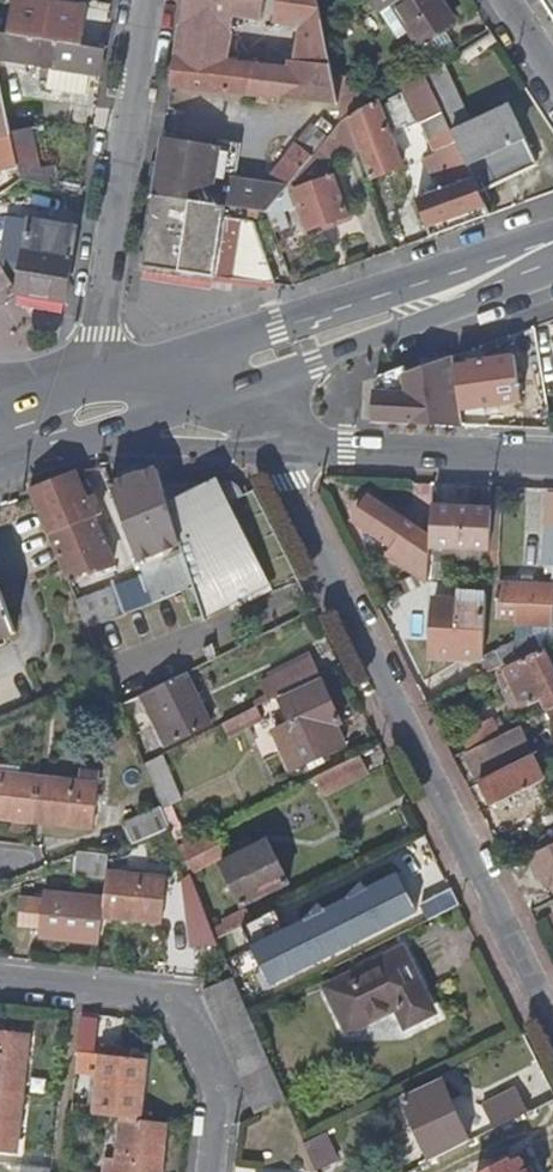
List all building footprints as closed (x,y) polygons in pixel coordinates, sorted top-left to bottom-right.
[(11,35),(83,46),(90,6),(52,0),(16,0),(11,35)] [(265,0),(186,0),(173,86),(340,105),(338,97),(320,8),(265,0)] [(320,8),(318,0),(265,0),(320,8)] [(401,0),(399,0),(391,5),(405,27),(415,21),(401,0)] [(415,21),(405,27),(417,48),(450,27),(437,6),(441,3),(439,0),(401,0),(415,21)] [(552,20),(552,0),(540,0),(552,20)] [(102,77),(106,50),(83,46),(11,35),(0,33),(0,66),(28,69),(28,65),(52,69),(49,90),(86,95),(89,76),(102,77)] [(471,126),(442,59),(428,68),(446,109),(475,178),(481,191),(541,166),(516,107),(471,126)] [(446,109),(428,68),(406,82),(423,120),(446,109)] [(0,78),(0,185),(8,183),(5,169),(18,167),(12,139),(0,78)] [(338,97),(340,105),(344,122),(348,120),(375,102),(362,82),(338,97)] [(375,102),(348,120),(358,151),(369,182),(403,170),(391,135),(410,126),(412,131),(421,128),(419,122),(405,91),(390,98),(391,100),(381,105),(379,99),(375,102)] [(440,233),(491,215),(481,191),(475,178),(446,109),(423,120),(419,122),(421,128),(434,153),(422,159),(436,193),(416,201),(430,236),(440,233)] [(219,150),(164,140),(156,196),(223,208),(265,215),(278,200),(336,131),(323,119),(298,148),(265,186),(234,181),(240,146),(219,143),(219,150)] [(296,207),(292,196),(329,182),(328,178),(335,176),(330,162),(358,151),(348,120),(344,122),(336,131),(278,200),(283,213),(296,207)] [(31,136),(12,139),(18,167),(21,180),(41,183),(59,185),(55,164),(38,168),(31,136)] [(329,182),(292,196),(296,207),(306,236),(343,221),(329,182)] [(223,208),(156,196),(144,267),(274,292),(277,291),(266,259),(259,239),(256,229),(221,224),(223,208)] [(278,200),(265,215),(273,235),(289,228),(283,213),(278,200)] [(66,303),(77,236),(48,231),(47,242),(29,239),(18,296),(66,303)] [(273,235),(259,239),(266,259),(279,253),(273,235)] [(456,379),(453,358),(414,373),(405,377),(371,391),(372,422),(460,427),(459,414),(456,379)] [(456,379),(459,414),(530,404),(526,371),(516,372),(514,362),(472,367),(473,377),(456,379)] [(370,381),(371,391),(405,377),(404,369),(370,381)] [(531,430),(548,431),(548,415),(531,415),(531,430)] [(102,470),(110,489),(160,605),(170,602),(182,596),(189,593),(201,587),(186,553),(167,508),(157,487),(151,473),(102,470)] [(82,471),(75,474),(79,483),(86,481),(82,471)] [(57,481),(31,490),(35,498),(68,578),(112,560),(95,519),(101,516),(86,481),(79,483),(75,474),(57,481)] [(232,483),(157,487),(167,508),(218,487),(226,503),(241,496),(236,484),(232,483)] [(218,487),(167,508),(186,553),(201,587),(189,593),(200,616),(200,617),(225,604),(229,610),(257,596),(250,581),(258,581),(222,505),(226,503),(218,487)] [(388,557),(429,585),(431,561),(431,548),(432,542),(369,501),(354,523),(394,549),(388,557)] [(492,550),(494,512),(434,508),(432,542),(431,548),(492,550)] [(431,548),(431,561),(443,562),(491,564),(492,550),(431,548)] [(431,561),(429,585),(442,585),(443,562),(431,561)] [(120,580),(73,598),(86,629),(133,613),(120,580)] [(505,584),(503,616),(523,618),(522,627),(552,628),(552,586),(505,584)] [(1,589),(0,590),(0,642),(16,636),(1,589)] [(435,660),(486,661),(489,593),(463,592),(463,602),(437,601),(435,660)] [(200,616),(189,593),(182,596),(191,620),(200,616)] [(486,661),(485,678),(543,649),(537,636),(486,661)] [(207,664),(218,658),(212,646),(201,651),(207,664)] [(549,714),(552,712),(552,671),(544,654),(506,672),(507,674),(499,679),(505,693),(514,688),(525,707),(541,699),(549,714)] [(275,700),(318,678),(309,660),(267,680),(275,700)] [(208,724),(185,674),(143,695),(166,744),(208,724)] [(340,724),(323,684),(281,701),(291,725),(275,733),(289,768),(343,745),(335,727),(340,724)] [(258,708),(268,703),(264,693),(252,700),(256,709),(257,708),(258,708)] [(256,709),(221,726),(228,738),(264,720),(258,708),(257,708),(256,709)] [(461,736),(471,752),(500,738),(491,720),(461,736)] [(527,751),(518,732),(466,758),(476,777),(527,751)] [(368,774),(359,754),(314,776),(324,796),(368,774)] [(182,800),(160,756),(143,764),(162,810),(171,830),(178,845),(187,841),(171,805),(182,800)] [(480,786),(491,810),(543,784),(532,760),(480,786)] [(17,779),(18,766),(0,765),(0,777),(17,779)] [(80,768),(78,785),(96,787),(97,770),(80,768)] [(35,824),(39,781),(17,779),(0,777),(0,821),(35,824)] [(39,781),(35,824),(92,830),(96,787),(78,785),(39,781)] [(124,826),(132,847),(171,830),(162,810),(124,826)] [(179,849),(189,874),(223,857),(212,832),(179,849)] [(286,886),(267,844),(222,863),(240,906),(286,886)] [(530,858),(547,892),(552,889),(552,847),(530,858)] [(109,856),(75,853),(73,877),(106,880),(107,875),(109,856)] [(104,900),(102,919),(161,924),(165,881),(107,875),(106,880),(104,900)] [(278,936),(268,914),(252,922),(242,927),(270,984),(410,913),(392,876),(310,919),(278,936)] [(189,949),(222,952),(217,939),(213,930),(194,885),(189,885),(189,949)] [(419,905),(428,923),(459,907),(450,889),(419,905)] [(41,939),(100,945),(102,919),(104,900),(46,895),(41,939)] [(225,924),(213,930),(217,939),(242,927),(252,922),(245,910),(224,920),(225,924)] [(432,1012),(401,952),(326,988),(346,1031),(396,1007),(406,1025),(432,1012)] [(206,996),(259,1121),(288,1108),(248,1013),(236,983),(209,995),(206,996)] [(23,1097),(29,1039),(5,1036),(6,1029),(0,1028),(0,1095),(23,1097)] [(123,1119),(141,1121),(148,1064),(133,1062),(133,1054),(103,1050),(103,1057),(93,1056),(91,1072),(101,1073),(97,1108),(97,1109),(96,1116),(123,1119)] [(86,1108),(97,1109),(97,1108),(101,1073),(91,1072),(90,1072),(86,1108)] [(403,1104),(431,1160),(470,1141),(442,1085),(403,1104)] [(494,1129),(529,1112),(517,1088),(481,1107),(494,1129)] [(23,1097),(0,1095),(0,1153),(17,1155),(23,1097)] [(167,1124),(141,1121),(123,1119),(119,1160),(106,1159),(105,1171),(162,1171),(167,1124)] [(303,1145),(314,1171),(320,1171),(336,1165),(323,1135),(303,1145)] [(516,1156),(484,1171),(524,1171),(516,1156)]
